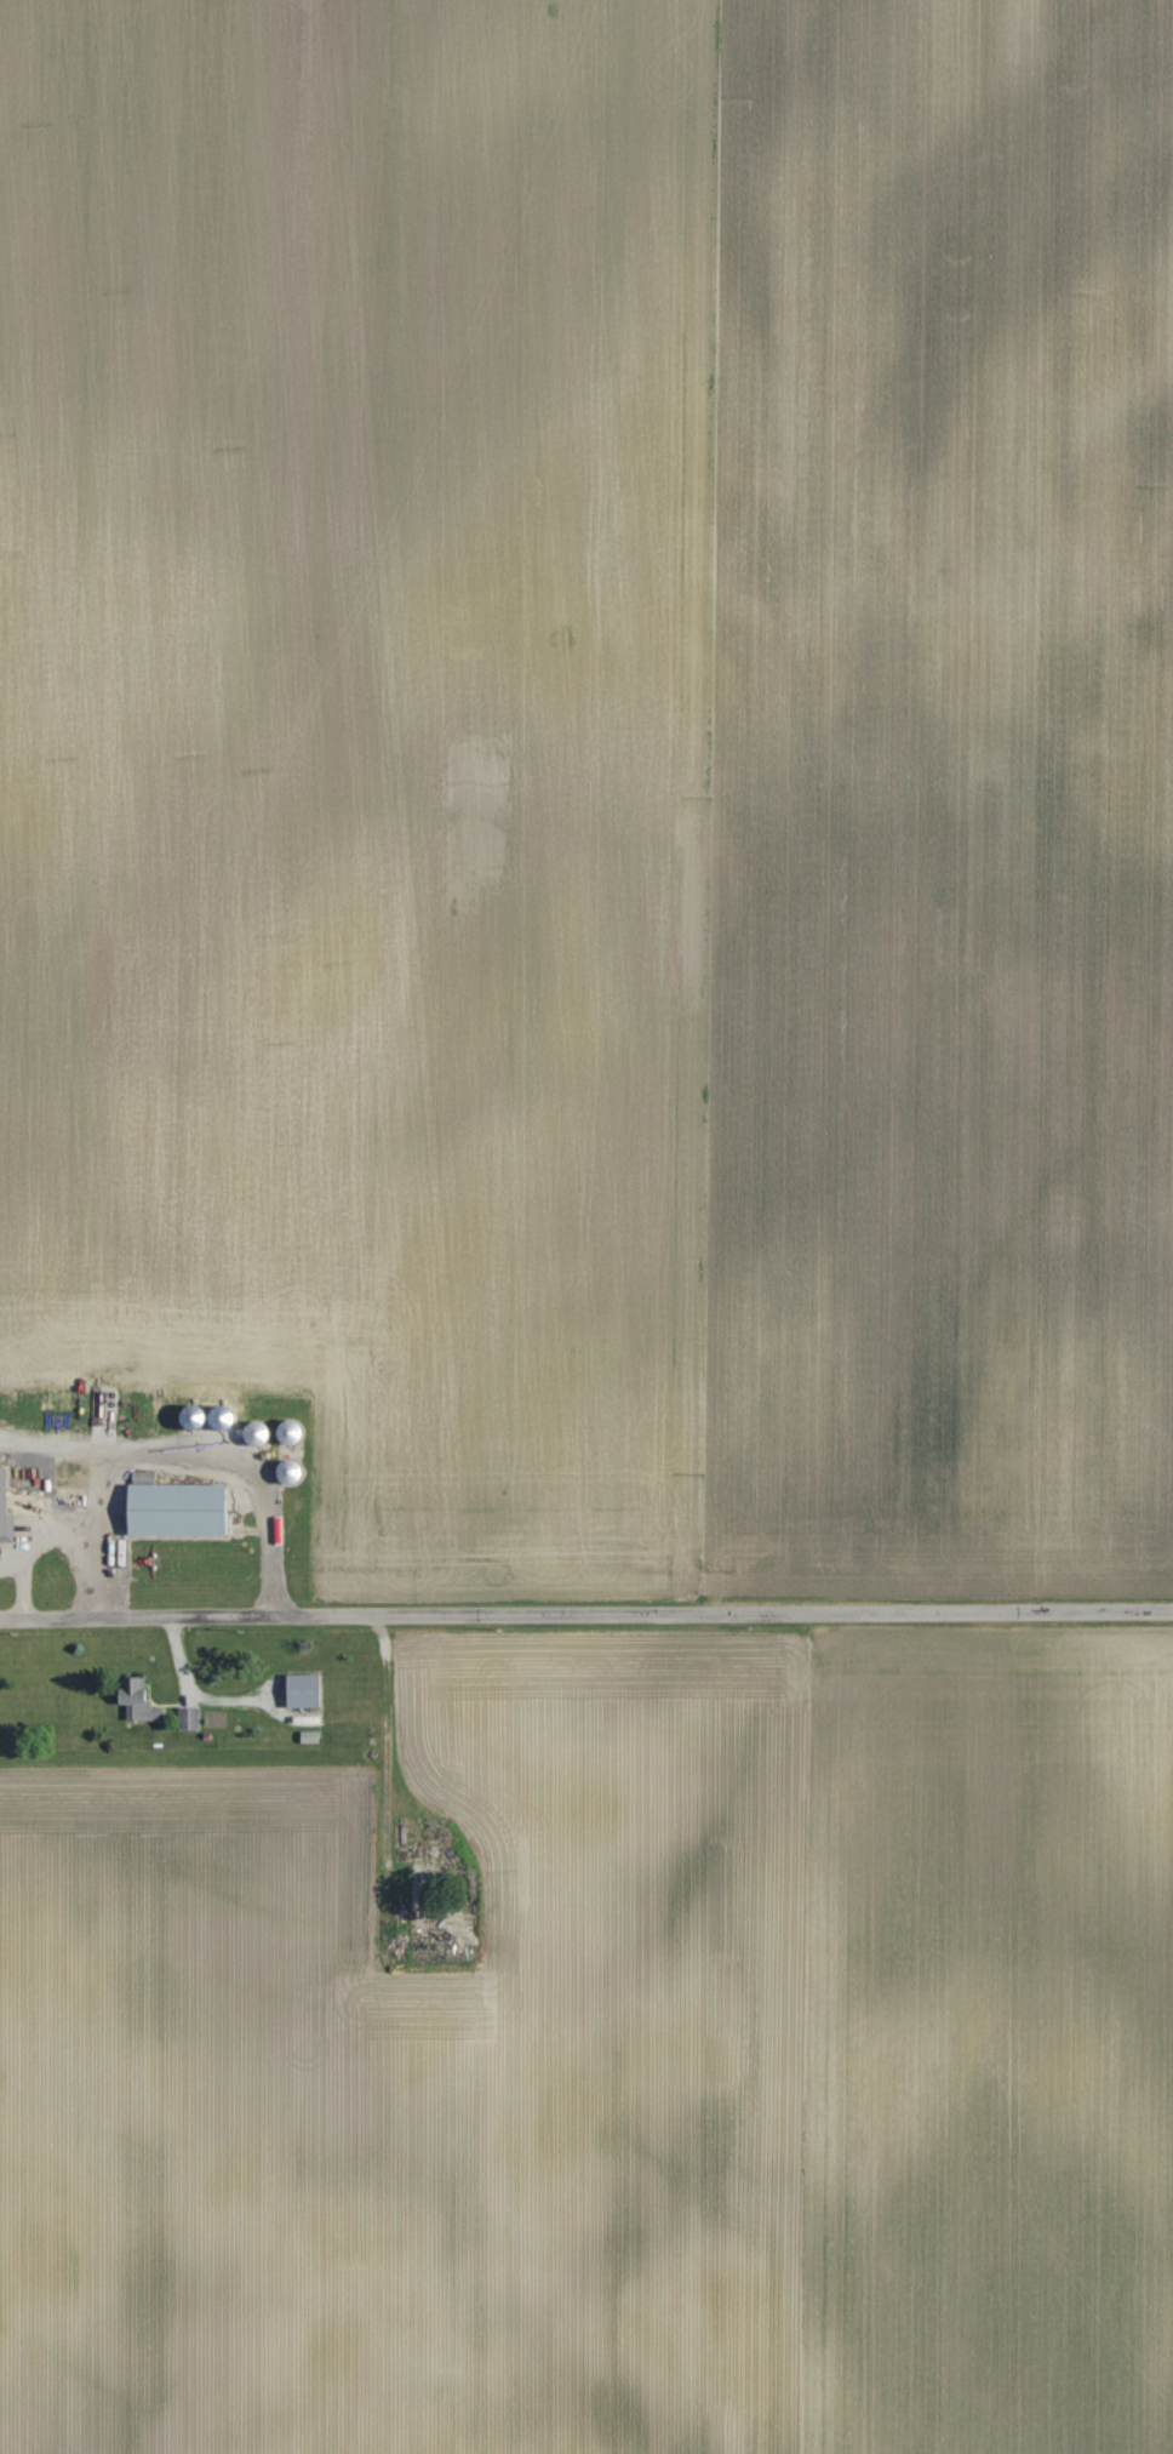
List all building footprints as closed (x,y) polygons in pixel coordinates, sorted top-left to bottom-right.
[(260,1420),(242,1430),(252,1450),(270,1441),(260,1420)] [(276,1434),(288,1448),(303,1435),(291,1421),(276,1434)] [(300,1465),(281,1460),(276,1480),(295,1485),(300,1465)] [(226,1537),(226,1485),(128,1485),(128,1536),(226,1537)] [(321,1708),(321,1675),(287,1675),(287,1708),(321,1708)] [(164,1720),(164,1705),(145,1705),(146,1677),(120,1676),(120,1705),(127,1705),(127,1720),(164,1720)] [(199,1730),(199,1709),(179,1709),(179,1730),(199,1730)]
